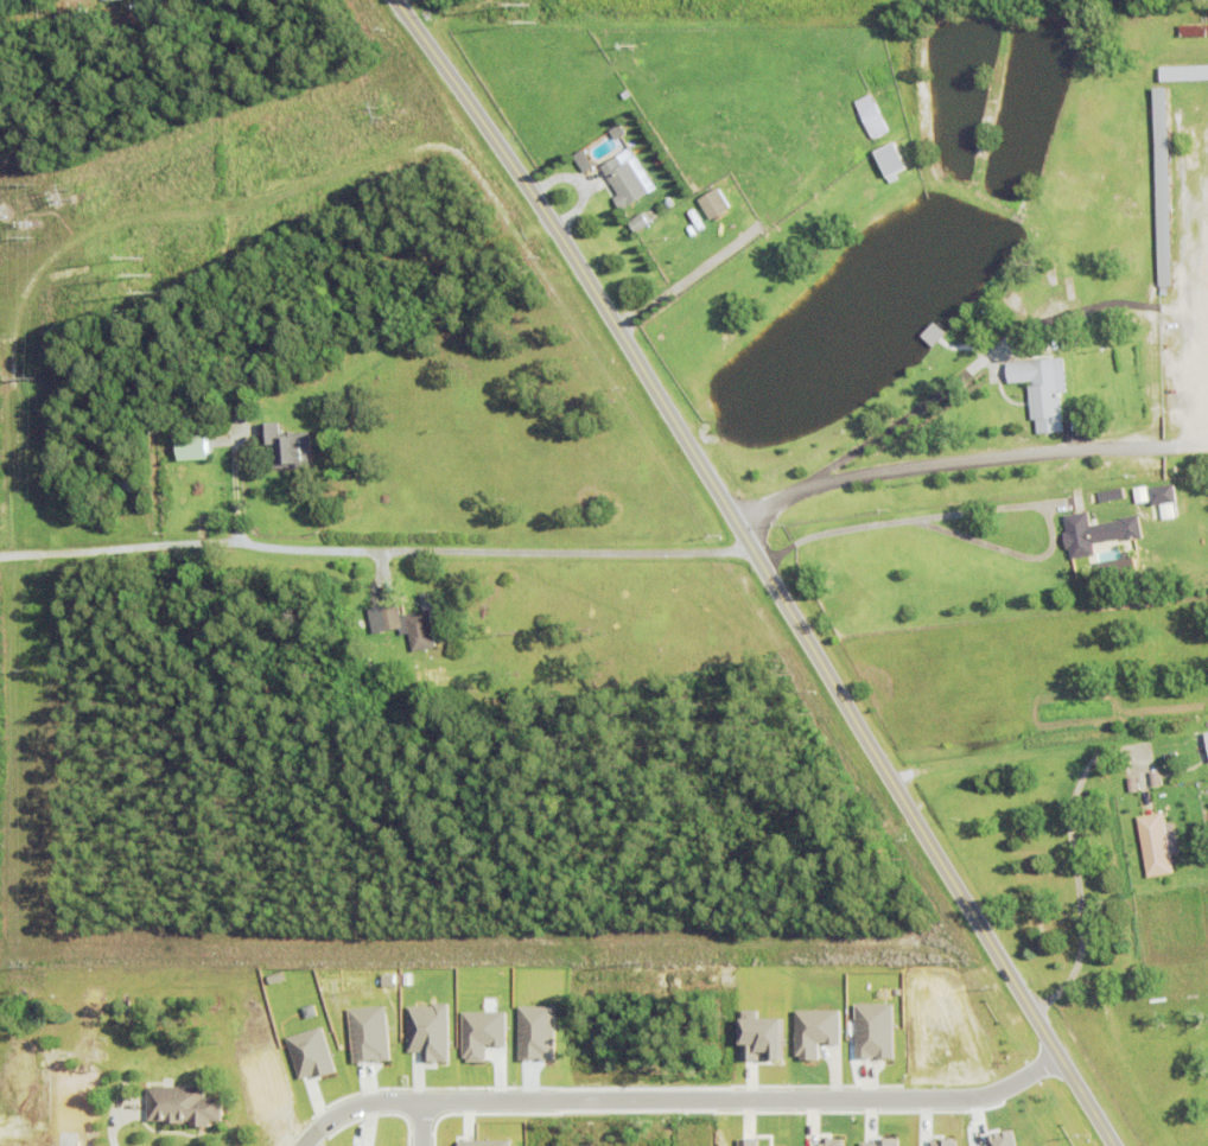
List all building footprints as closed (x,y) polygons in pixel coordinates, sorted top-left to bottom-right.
[(78,9),(87,8),(87,17),(78,17),(78,9)] [(1178,26),(1207,26),(1207,37),(1180,38),(1178,26)] [(1180,68),(1207,66),(1207,81),(1161,83),(1159,66),(1180,66),(1180,68)] [(1170,286),(1166,86),(1152,86),(1156,286),(1170,286)] [(853,103),(870,95),(888,132),(871,140),(853,103)] [(610,133),(618,126),(625,135),(616,141),(610,133)] [(875,154),(894,145),(907,170),(886,179),(875,154)] [(635,157),(656,190),(621,212),(612,199),(617,197),(600,168),(604,167),(600,161),(606,158),(610,163),(616,158),(629,149),(634,158),(635,157)] [(572,158),(581,152),(593,168),(584,174),(572,158)] [(695,199),(708,219),(728,207),(716,187),(695,199)] [(707,195),(717,190),(738,234),(729,238),(707,195)] [(627,223),(641,215),(648,227),(634,235),(627,223)] [(1017,352),(1038,350),(1039,356),(1018,358),(1017,352)] [(1034,438),(1028,389),(1032,388),(1031,383),(1007,386),(1006,367),(1056,361),(1064,434),(1034,438)] [(310,435),(312,470),(273,471),(272,447),(261,447),(260,426),(279,425),(279,437),(310,435)] [(178,439),(208,438),(209,461),(179,464),(178,439)] [(1147,490),(1172,486),(1175,504),(1151,508),(1147,490)] [(1133,490),(1145,489),(1147,504),(1134,505),(1133,490)] [(1098,494),(1123,490),(1124,501),(1099,504),(1098,494)] [(1051,501),(1067,499),(1068,512),(1053,515),(1051,501)] [(1142,540),(1124,543),(1124,540),(1092,546),(1094,558),(1070,561),(1069,550),(1066,550),(1063,536),(1067,535),(1064,518),(1087,514),(1089,528),(1120,523),(1119,521),(1138,517),(1142,540)] [(403,617),(421,613),(419,597),(427,594),(432,618),(428,618),(435,650),(411,655),(403,617)] [(367,611),(396,605),(402,630),(373,636),(367,611)] [(1137,820),(1163,815),(1172,876),(1146,880),(1137,820)] [(126,1001),(115,1001),(114,1023),(126,1023),(126,1001)] [(817,1059),(817,1044),(838,1044),(838,1010),(795,1010),(794,1058),(817,1059)] [(332,1071),(319,1027),(284,1038),(297,1081),(332,1071)] [(222,1095),(222,1118),(210,1118),(210,1122),(191,1122),(191,1118),(184,1118),(184,1120),(165,1120),(165,1118),(148,1118),(148,1083),(180,1084),(183,1082),(187,1082),(189,1084),(204,1084),(204,1095),(222,1095)]
